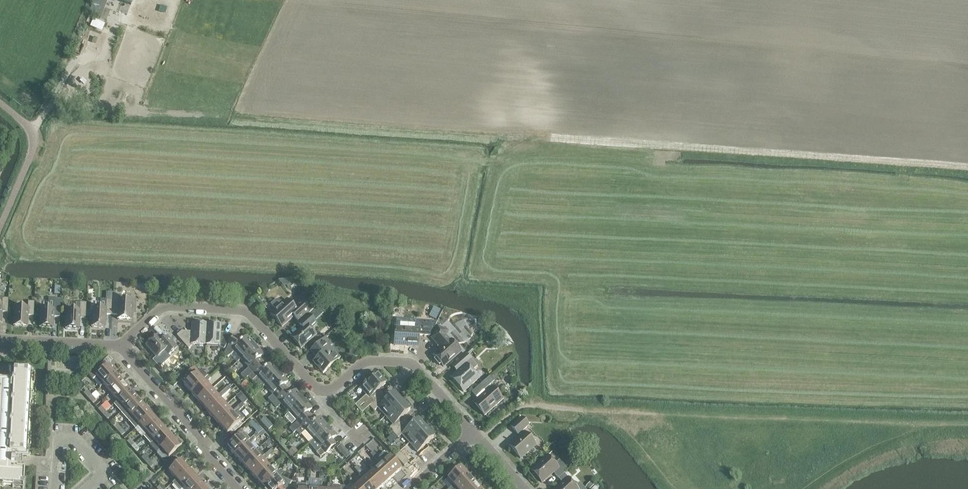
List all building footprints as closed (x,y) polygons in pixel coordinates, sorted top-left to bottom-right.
[(90,13),(96,16),(100,5),(103,6),(105,0),(95,0),(90,13)] [(316,306),(304,293),(298,299),(300,302),(294,307),(287,300),(282,304),(279,301),(277,300),(275,301),(271,304),(276,309),(270,314),(281,327),(293,316),(299,322),(316,306)] [(113,300),(112,315),(118,315),(117,319),(131,320),(132,301),(119,301),(119,295),(113,294),(113,300)] [(0,298),(0,323),(1,323),(2,312),(8,312),(9,298),(0,298)] [(40,327),(53,328),(54,317),(60,317),(61,299),(48,298),(48,309),(41,309),(40,327)] [(112,315),(113,300),(100,300),(100,309),(93,308),(92,327),(105,328),(106,315),(112,315)] [(27,327),(28,315),(34,316),(34,302),(28,301),(27,308),(15,307),(14,326),(27,327)] [(79,330),(79,318),(85,319),(86,303),(80,302),(79,311),(67,310),(66,329),(79,330)] [(437,318),(440,309),(434,307),(430,316),(437,318)] [(299,322),(303,327),(291,338),(300,348),(315,335),(306,324),(312,319),(308,314),(299,322)] [(437,322),(396,319),(394,345),(417,346),(418,335),(430,336),(437,322)] [(188,332),(181,331),(177,336),(188,349),(192,345),(192,344),(205,345),(206,325),(192,324),(192,334),(188,334),(188,332)] [(230,336),(225,334),(224,335),(220,335),(220,325),(206,325),(205,345),(219,345),(218,347),(224,349),(230,336)] [(437,326),(431,338),(441,349),(433,355),(443,367),(460,351),(450,340),(450,341),(445,336),(448,331),(437,326)] [(167,356),(172,352),(177,347),(167,336),(162,341),(157,335),(145,345),(157,358),(158,357),(159,358),(165,353),(167,356)] [(255,346),(247,336),(243,340),(233,335),(223,355),(228,357),(233,350),(241,359),(255,346)] [(340,358),(330,347),(332,345),(325,337),(314,346),(321,354),(312,361),(323,373),(340,358)] [(263,355),(255,346),(241,359),(249,368),(241,375),(245,379),(248,377),(263,363),(259,358),(263,355)] [(477,366),(471,360),(466,354),(455,364),(460,370),(450,378),(463,392),(478,379),(472,371),(477,366)] [(265,386),(279,373),(271,363),(267,367),(263,363),(248,377),(252,381),(257,377),(265,386)] [(116,373),(108,364),(104,369),(99,364),(88,374),(93,380),(96,377),(103,385),(116,373)] [(2,487),(2,488),(13,488),(22,488),(24,488),(25,470),(17,469),(17,467),(20,467),(21,455),(30,455),(30,454),(26,454),(27,445),(31,445),(31,444),(29,444),(30,435),(31,435),(31,434),(28,434),(28,425),(32,425),(32,424),(31,424),(31,414),(33,415),(33,413),(29,413),(29,404),(33,404),(33,403),(32,403),(32,394),(34,394),(34,393),(30,393),(30,384),(34,384),(34,383),(33,383),(33,374),(35,374),(35,373),(12,371),(12,374),(6,374),(6,366),(0,366),(0,487),(2,487)] [(204,381),(203,380),(207,376),(201,369),(198,372),(194,367),(181,379),(185,384),(183,385),(191,393),(204,381)] [(110,393),(123,381),(116,373),(103,385),(110,393)] [(288,382),(279,373),(265,386),(273,395),(268,399),(272,404),(287,390),(283,385),(288,382)] [(383,394),(379,389),(386,383),(377,374),(371,380),(370,379),(360,388),(369,398),(365,401),(369,406),(383,394)] [(208,375),(207,376),(203,380),(204,381),(191,393),(198,401),(211,390),(205,383),(210,378),(208,375)] [(479,386),(485,392),(473,403),(484,416),(502,400),(491,387),(495,383),(494,381),(497,379),(493,375),(490,377),(489,377),(479,386)] [(110,393),(118,401),(130,389),(123,381),(110,393)] [(246,381),(241,386),(245,390),(250,385),(246,381)] [(130,389),(118,401),(125,409),(138,397),(130,389)] [(205,409),(218,398),(220,399),(225,394),(222,392),(217,396),(211,390),(198,401),(205,409)] [(289,413),(304,399),(295,390),(291,394),(287,390),(272,404),(276,408),(281,404),(289,413)] [(383,394),(369,406),(373,411),(378,408),(385,416),(402,401),(394,392),(387,398),(383,394)] [(128,420),(145,405),(138,397),(125,409),(122,413),(128,420)] [(226,406),(220,399),(218,398),(205,409),(212,417),(226,406)] [(312,409),(304,399),(289,413),(297,422),(289,429),(293,433),(296,431),(311,417),(307,412),(312,409)] [(385,416),(393,425),(389,428),(393,433),(407,421),(403,416),(410,410),(402,401),(385,416)] [(107,402),(102,406),(106,411),(111,407),(107,402)] [(139,425),(152,413),(145,405),(128,420),(136,428),(139,425)] [(220,425),(233,414),(234,415),(238,412),(239,411),(237,408),(231,412),(226,406),(212,417),(220,425)] [(238,412),(234,415),(233,414),(220,425),(227,434),(232,430),(234,432),(242,425),(240,422),(244,419),(238,412)] [(139,425),(147,433),(159,421),(152,413),(139,425)] [(313,440),(328,426),(320,417),(315,421),(311,417),(296,431),(300,435),(305,431),(313,440)] [(535,445),(522,431),(528,425),(521,418),(511,427),(520,437),(509,446),(520,458),(535,445)] [(407,421),(393,433),(397,438),(402,434),(409,443),(426,428),(418,419),(411,425),(407,421)] [(154,441),(167,429),(159,421),(147,433),(154,441)] [(336,435),(328,426),(313,440),(309,444),(317,452),(316,453),(320,458),(336,444),(332,439),(336,435)] [(417,452),(434,437),(426,428),(409,443),(417,452)] [(154,441),(161,449),(174,437),(167,429),(154,441)] [(227,447),(234,456),(248,444),(249,445),(254,441),(251,438),(249,439),(243,433),(227,447)] [(181,446),(174,437),(161,449),(169,457),(181,446)] [(234,456),(242,464),(255,452),(249,445),(248,444),(234,456)] [(262,460),(263,461),(268,457),(266,454),(264,456),(258,449),(255,452),(242,464),(249,472),(262,460)] [(346,460),(351,456),(345,450),(341,454),(346,460)] [(404,466),(409,462),(400,452),(395,456),(404,466)] [(379,465),(381,463),(392,477),(401,469),(386,453),(379,459),(378,457),(375,460),(376,461),(379,465)] [(541,482),(553,472),(558,478),(563,474),(568,470),(562,464),(559,460),(554,464),(547,456),(531,471),(541,482)] [(169,471),(176,480),(189,468),(182,459),(169,471)] [(249,472),(256,480),(269,468),(263,461),(262,460),(249,472)] [(384,484),(392,477),(381,463),(379,465),(376,461),(370,467),(373,471),(384,484)] [(280,470),(278,472),(273,465),(269,468),(256,480),(263,488),(276,476),(278,477),(279,477),(283,473),(280,470)] [(453,485),(449,488),(456,488),(455,487),(468,475),(463,470),(465,469),(462,465),(447,479),(453,485)] [(196,476),(189,468),(176,480),(172,483),(178,488),(182,488),(183,488),(196,476)] [(362,471),(359,474),(363,479),(365,478),(375,488),(379,488),(384,484),(373,471),(366,476),(362,471)] [(575,487),(563,474),(558,478),(562,483),(555,488),(585,488),(579,482),(575,487)] [(477,482),(474,479),(472,480),(468,475),(455,487),(456,488),(468,488),(477,482)] [(185,488),(198,488),(203,484),(196,476),(183,488),(185,488)] [(263,488),(264,488),(288,488),(291,482),(279,477),(278,477),(276,476),(263,488)] [(357,485),(360,488),(375,488),(365,478),(363,479),(357,485)]
